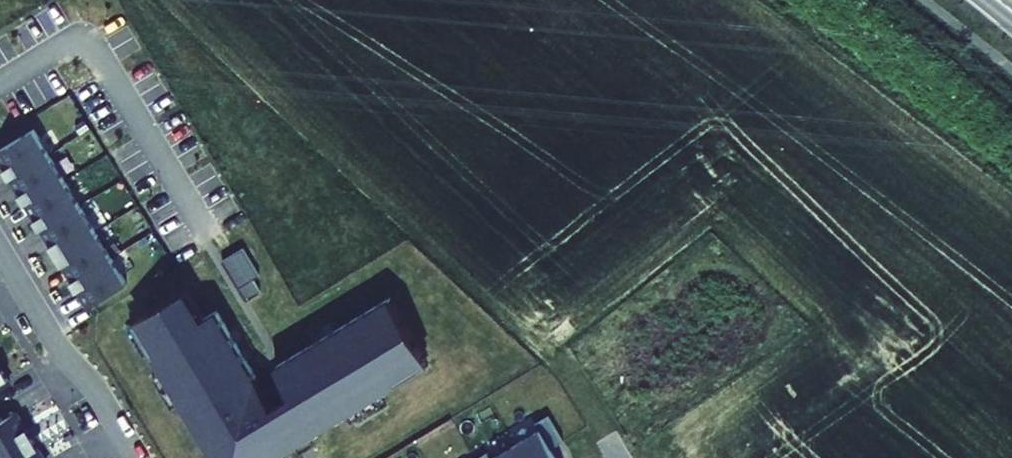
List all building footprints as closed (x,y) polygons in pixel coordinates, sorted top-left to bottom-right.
[(35,128),(0,149),(0,157),(12,177),(50,154),(35,128)] [(66,179),(50,154),(12,177),(22,192),(19,194),(25,204),(28,202),(66,179)] [(81,205),(66,179),(28,202),(42,227),(43,228),(81,205)] [(96,230),(81,205),(43,228),(52,243),(50,245),(56,254),(58,253),(96,230)] [(112,256),(96,230),(58,253),(74,279),(112,256)] [(223,260),(247,300),(262,291),(254,279),(260,275),(244,247),(223,260)] [(112,256),(74,279),(90,305),(128,282),(112,256)] [(215,457),(274,457),(298,444),(293,436),(325,427),(401,381),(394,371),(424,353),(390,297),(276,365),(285,379),(266,391),(217,310),(204,317),(188,289),(137,320),(154,348),(150,350),(215,457)] [(154,348),(137,320),(130,324),(147,353),(150,350),(154,348)] [(431,364),(424,353),(394,371),(401,381),(431,364)] [(10,384),(0,367),(0,390),(10,384)] [(32,438),(16,412),(3,420),(0,415),(0,457),(32,438)] [(516,445),(524,457),(558,457),(552,448),(564,441),(549,416),(537,424),(541,430),(516,445)] [(298,444),(325,427),(293,436),(298,444)] [(38,448),(40,447),(34,437),(32,438),(0,457),(44,457),(38,448)] [(516,445),(494,457),(524,457),(516,445)]
